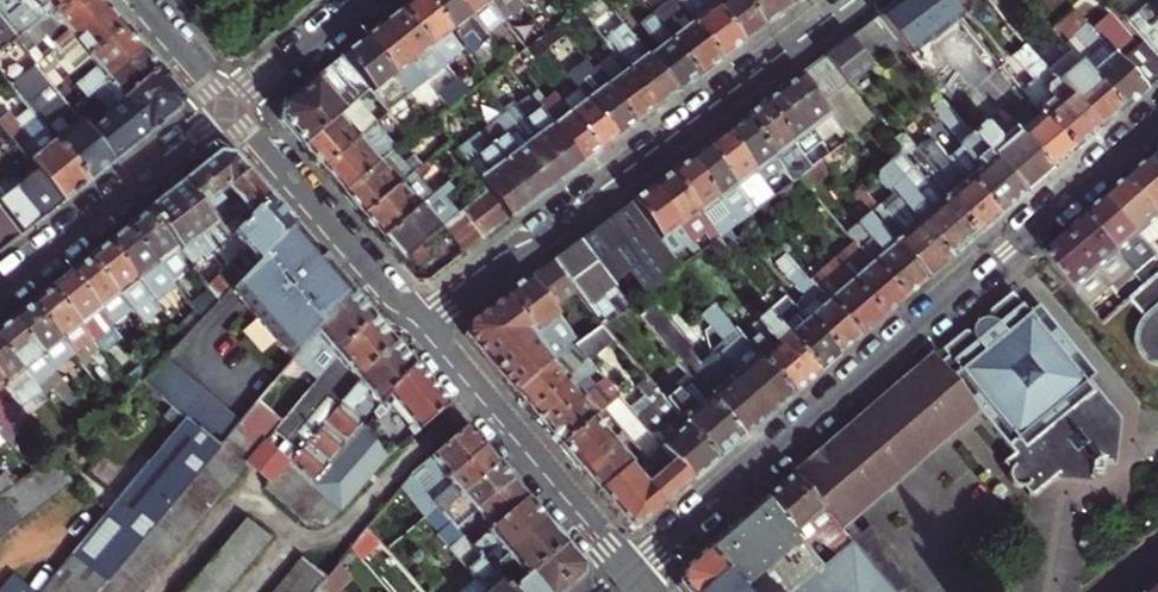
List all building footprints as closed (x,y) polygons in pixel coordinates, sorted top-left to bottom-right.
[(63,0),(0,0),(0,41),(2,44),(8,40),(63,0)] [(8,40),(30,68),(38,61),(26,47),(37,38),(49,52),(100,9),(92,0),(63,0),(8,40)] [(420,0),(412,0),(409,3),(398,12),(441,69),(448,63),(436,48),(449,37),(420,0)] [(450,0),(420,0),(449,37),(461,27),(474,43),(480,39),(450,0)] [(480,0),(450,0),(480,39),(484,45),(503,30),(499,25),(480,0)] [(512,0),(480,0),(499,25),(506,19),(501,14),(515,4),(512,0)] [(519,9),(530,0),(520,0),(515,4),(519,9)] [(704,0),(698,0),(689,7),(692,11),(705,1),(704,0)] [(759,31),(736,0),(704,0),(705,1),(738,47),(752,36),(759,31)] [(770,0),(736,0),(759,31),(773,21),(781,15),(770,0)] [(800,0),(770,0),(781,15),(796,3),(800,0)] [(891,42),(918,22),(900,0),(872,20),(891,42)] [(945,1),(944,0),(900,0),(918,22),(945,1)] [(1126,19),(1132,13),(1139,21),(1143,17),(1150,25),(1156,21),(1157,24),(1157,0),(1109,0),(1126,19)] [(738,47),(705,1),(692,11),(689,7),(680,14),(688,25),(716,63),(729,53),(738,47)] [(501,14),(506,19),(519,9),(515,4),(501,14)] [(1116,61),(1107,50),(1072,8),(1049,27),(1055,34),(1119,112),(1131,102),(1142,92),(1116,61)] [(66,72),(118,30),(109,20),(100,9),(49,52),(66,72)] [(441,69),(398,12),(388,19),(379,27),(423,83),(441,69)] [(653,23),(666,41),(694,79),(707,69),(716,63),(688,25),(674,36),(660,18),(653,23)] [(896,48),(891,42),(872,20),(846,41),(869,68),(896,48)] [(371,33),(361,41),(392,81),(403,71),(417,88),(423,83),(379,27),(371,33)] [(128,41),(118,30),(66,72),(73,81),(67,86),(78,99),(83,95),(100,81),(137,51),(128,41)] [(1067,72),(1056,81),(1097,131),(1109,121),(1119,112),(1055,34),(1042,44),(1067,72)] [(633,43),(637,49),(672,96),(685,86),(694,79),(666,41),(652,53),(641,37),(633,43)] [(1142,92),(1154,82),(1157,79),(1157,58),(1143,39),(1116,61),(1142,92)] [(40,130),(84,185),(99,173),(108,165),(79,129),(66,113),(46,88),(37,77),(30,68),(8,40),(2,44),(0,46),(0,79),(40,130)] [(392,81),(361,41),(353,47),(341,57),(361,82),(370,94),(386,114),(406,99),(392,81)] [(846,41),(821,59),(841,83),(844,87),(869,68),(846,41)] [(613,46),(606,51),(611,57),(617,52),(613,46)] [(1022,94),(1028,100),(1072,153),(1085,141),(1097,131),(1056,81),(1029,47),(1016,58),(1037,81),(1022,94)] [(637,49),(617,64),(652,111),(663,102),(672,96),(637,49)] [(116,100),(153,71),(145,62),(137,51),(100,81),(116,100)] [(606,60),(611,57),(606,51),(602,54),(606,60)] [(299,150),(352,108),(342,96),(361,82),(341,57),(280,105),(276,123),(289,138),(299,150)] [(816,102),(831,91),(841,83),(821,59),(796,78),(816,102)] [(652,111),(617,64),(594,80),(602,90),(630,128),(644,117),(652,111)] [(54,82),(45,70),(37,77),(46,88),(54,82)] [(166,86),(153,71),(116,100),(79,129),(108,165),(175,112),(177,99),(166,86)] [(816,102),(796,78),(788,84),(779,90),(806,130),(826,114),(816,102)] [(977,90),(997,114),(1048,173),(1061,162),(1072,153),(1028,100),(1014,112),(987,81),(977,90)] [(370,94),(361,82),(342,96),(352,108),(353,107),(370,94)] [(844,87),(841,83),(831,91),(845,108),(856,100),(844,87)] [(461,93),(453,84),(434,98),(442,108),(461,93)] [(576,92),(584,103),(612,140),(620,135),(624,132),(630,128),(602,90),(593,97),(585,86),(576,92)] [(806,130),(779,90),(772,96),(761,104),(789,142),(806,130)] [(88,101),(83,95),(78,99),(83,105),(88,101)] [(520,121),(511,128),(553,185),(566,175),(577,167),(535,110),(524,96),(509,106),(520,121)] [(1022,195),(950,111),(940,98),(931,106),(932,114),(955,141),(955,148),(944,157),(950,164),(996,218),(1008,208),(1022,195)] [(566,116),(595,153),(606,145),(612,140),(584,103),(573,111),(565,100),(558,105),(566,116)] [(860,119),(876,137),(883,132),(856,100),(845,108),(860,119)] [(1048,173),(997,114),(983,125),(962,101),(950,111),(1022,195),(1035,185),(1048,173)] [(542,104),(535,110),(577,167),(587,160),(595,153),(566,116),(556,124),(542,104)] [(789,142),(761,104),(752,111),(742,118),(769,157),(789,142)] [(501,113),(511,128),(520,121),(509,106),(501,113)] [(353,107),(352,108),(299,150),(309,162),(319,173),(376,123),(372,118),(366,122),(353,107)] [(40,130),(26,141),(3,112),(0,115),(0,125),(37,172),(61,203),(75,191),(84,185),(40,130)] [(511,128),(501,113),(491,121),(501,134),(511,128)] [(733,125),(724,132),(752,170),(769,157),(742,118),(733,125)] [(491,121),(477,131),(531,201),(542,193),(553,185),(511,128),(501,134),(491,121)] [(380,128),(376,123),(319,173),(328,183),(339,195),(389,150),(375,132),(380,128)] [(464,165),(470,173),(482,188),(461,207),(446,220),(468,248),(493,229),(531,201),(477,131),(462,143),(474,158),(464,165)] [(715,139),(705,146),(734,183),(752,170),(724,132),(715,139)] [(900,153),(890,141),(883,132),(876,137),(894,159),(900,153)] [(847,139),(842,133),(836,137),(841,144),(847,139)] [(996,218),(950,164),(937,175),(914,149),(905,138),(898,135),(890,141),(900,153),(925,183),(972,238),(985,227),(996,218)] [(944,157),(927,137),(914,149),(937,175),(950,164),(944,157)] [(462,143),(452,150),(464,165),(474,158),(462,143)] [(851,158),(841,144),(825,156),(822,159),(833,171),(851,158)] [(734,183),(705,146),(697,152),(687,160),(715,197),(734,183)] [(397,159),(389,150),(339,195),(346,204),(348,206),(358,217),(409,173),(397,159)] [(407,150),(397,159),(409,173),(413,170),(420,164),(407,150)] [(214,234),(232,215),(220,200),(246,179),(236,168),(227,157),(216,156),(176,187),(210,229),(214,234)] [(809,158),(804,161),(809,169),(814,165),(809,158)] [(715,197),(687,160),(676,168),(666,175),(694,213),(715,197)] [(809,169),(804,161),(799,165),(804,173),(809,169)] [(876,171),(868,178),(873,183),(880,177),(898,199),(949,259),(960,249),(972,238),(925,183),(914,192),(889,163),(877,173),(876,171)] [(435,191),(427,197),(377,240),(388,252),(397,263),(446,220),(461,207),(448,191),(470,173),(464,165),(435,191)] [(1154,165),(1140,177),(1130,185),(1157,219),(1157,171),(1154,165)] [(413,170),(409,173),(358,217),(368,229),(377,240),(427,197),(411,179),(417,175),(413,170)] [(37,172),(0,200),(0,214),(18,237),(40,220),(61,203),(37,172)] [(420,173),(417,175),(411,179),(427,197),(435,191),(420,173)] [(694,213),(666,175),(656,183),(647,190),(674,226),(682,221),(694,213)] [(855,197),(873,183),(868,178),(850,191),(855,197)] [(242,216),(246,222),(266,203),(256,191),(246,179),(220,200),(232,215),(236,220),(242,216)] [(772,197),(777,192),(773,185),(766,190),(772,197)] [(1130,185),(1119,195),(1110,202),(1157,261),(1157,247),(1156,244),(1157,242),(1157,219),(1130,185)] [(176,256),(190,244),(210,229),(176,187),(160,201),(142,215),(176,256)] [(636,198),(628,204),(655,240),(666,232),(674,226),(647,190),(636,198)] [(772,197),(766,190),(761,194),(766,201),(772,197)] [(887,218),(879,225),(925,279),(938,269),(949,259),(898,199),(882,212),(887,218)] [(1110,202),(1099,212),(1089,220),(1128,268),(1142,256),(1155,270),(1157,267),(1157,261),(1110,202)] [(253,264),(258,258),(288,229),(276,215),(266,203),(246,222),(241,227),(223,244),(207,260),(217,270),(239,249),(253,264)] [(626,305),(642,293),(676,268),(667,256),(655,240),(628,204),(597,227),(578,241),(626,305)] [(734,224),(740,220),(736,212),(729,217),(734,224)] [(18,237),(0,214),(0,251),(18,237)] [(132,222),(123,230),(162,279),(168,286),(187,270),(176,256),(142,215),(132,222)] [(241,227),(246,222),(242,216),(236,220),(241,227)] [(734,224),(729,217),(724,221),(729,228),(734,224)] [(1128,268),(1089,220),(1080,229),(1069,238),(1108,285),(1122,273),(1134,287),(1140,283),(1128,268)] [(682,221),(674,226),(685,242),(693,236),(682,221)] [(925,279),(879,225),(870,232),(885,249),(870,262),(902,299),(912,291),(925,279)] [(674,226),(666,232),(678,248),(685,242),(674,226)] [(714,240),(705,228),(693,236),(685,242),(694,254),(707,245),(714,240)] [(214,234),(210,229),(190,244),(207,260),(223,244),(214,234)] [(253,264),(223,294),(234,304),(285,356),(292,348),(342,291),(326,272),(302,245),(296,238),(288,229),(258,258),(253,264)] [(162,279),(123,230),(113,238),(103,245),(143,294),(162,279)] [(1108,285),(1069,238),(1059,247),(1048,256),(1087,303),(1100,291),(1113,306),(1120,300),(1108,285)] [(902,299),(870,262),(851,239),(827,260),(831,265),(878,320),(890,310),(902,299)] [(740,439),(635,316),(626,305),(578,241),(551,261),(573,290),(599,325),(613,342),(651,386),(715,461),(726,451),(740,439)] [(685,242),(678,248),(667,256),(676,268),(678,266),(694,254),(685,242)] [(143,294),(103,245),(93,254),(84,261),(123,310),(127,316),(133,311),(129,306),(143,294)] [(123,310),(84,261),(76,268),(65,276),(94,313),(104,325),(123,310)] [(546,311),(573,290),(551,261),(518,286),(503,298),(553,363),(574,346),(546,311)] [(831,265),(810,283),(856,339),(868,329),(878,320),(831,265)] [(791,305),(835,357),(846,348),(856,339),(810,283),(795,267),(783,277),(801,297),(791,305)] [(94,313),(65,276),(57,282),(47,290),(77,327),(94,313)] [(1140,292),(1157,313),(1155,320),(1154,327),(1155,332),(1157,338),(1157,276),(1140,292)] [(77,327),(47,290),(37,298),(28,305),(68,354),(81,343),(86,348),(91,345),(77,327)] [(213,303),(203,290),(186,308),(196,320),(213,303)] [(353,304),(342,291),(292,348),(315,375),(366,317),(353,304)] [(1010,455),(1001,464),(1006,469),(1012,465),(1014,467),(1005,477),(1017,486),(1025,483),(1027,485),(1023,490),(1029,498),(1052,479),(1088,482),(1094,478),(1097,473),(1099,468),(1098,463),(1111,464),(1117,419),(1087,385),(1096,378),(1037,305),(1028,313),(1010,291),(988,310),(989,321),(984,318),(979,317),(972,321),(970,324),(968,328),(932,356),(975,414),(1010,455)] [(635,316),(651,303),(642,293),(626,305),(635,316)] [(752,429),(765,418),(729,376),(718,385),(697,361),(688,351),(688,343),(664,315),(672,309),(661,296),(651,303),(635,316),(740,439),(752,429)] [(553,363),(503,298),(465,326),(463,339),(483,363),(512,396),(553,363)] [(68,354),(28,305),(19,312),(10,320),(55,376),(60,372),(54,365),(68,354)] [(779,406),(790,396),(746,344),(712,305),(699,316),(721,341),(708,352),(729,376),(765,418),(779,406)] [(791,305),(771,323),(814,375),(824,367),(835,357),(791,305)] [(814,375),(771,323),(764,314),(755,322),(762,331),(746,344),(790,396),(803,384),(814,375)] [(366,317),(315,375),(274,422),(257,441),(266,448),(278,460),(280,462),(386,342),(374,328),(366,317)] [(10,320),(2,326),(0,328),(0,346),(22,373),(30,384),(43,375),(48,381),(55,376),(10,320)] [(599,325),(574,346),(588,363),(613,342),(599,325)] [(386,342),(280,462),(289,470),(301,481),(304,485),(360,421),(381,398),(408,367),(397,354),(386,342)] [(0,346),(0,389),(9,401),(17,395),(9,384),(22,373),(0,346)] [(526,413),(588,363),(574,346),(553,363),(512,396),(521,406),(526,413)] [(160,355),(153,347),(136,364),(142,372),(160,355)] [(718,385),(729,376),(708,352),(697,361),(718,385)] [(206,446),(231,417),(160,355),(142,372),(134,380),(174,417),(206,446)] [(837,530),(944,439),(975,414),(932,356),(917,369),(791,477),(837,530)] [(588,363),(526,413),(534,421),(541,430),(602,380),(588,363)] [(374,438),(360,421),(304,485),(312,491),(325,503),(333,511),(387,450),(444,408),(428,390),(408,367),(381,398),(394,415),(374,438)] [(30,384),(22,373),(9,384),(17,395),(30,384)] [(97,390),(109,405),(126,389),(114,374),(97,390)] [(556,447),(602,410),(618,398),(602,380),(541,430),(550,440),(556,447)] [(715,461),(651,386),(641,394),(651,406),(635,419),(688,484),(701,473),(715,461)] [(274,422),(248,398),(231,417),(257,441),(274,422)] [(629,444),(637,453),(653,473),(642,482),(626,463),(592,489),(609,509),(625,528),(639,527),(688,484),(635,419),(618,398),(602,410),(610,420),(629,444)] [(589,451),(607,437),(600,428),(610,420),(602,410),(556,447),(566,460),(575,470),(593,455),(589,451)] [(124,548),(134,535),(143,523),(152,512),(162,500),(172,488),(182,475),(192,463),(202,450),(206,446),(174,417),(96,513),(64,554),(97,582),(103,573),(113,561),(124,548)] [(237,458),(231,417),(206,446),(202,450),(227,470),(237,458)] [(257,441),(231,417),(237,458),(248,467),(266,448),(257,441)] [(423,496),(480,449),(472,440),(461,428),(406,476),(423,496)] [(592,489),(626,463),(637,453),(629,444),(619,452),(607,437),(589,451),(593,455),(575,470),(585,481),(592,489)] [(248,467),(260,479),(278,460),(266,448),(248,467)] [(438,514),(495,467),(488,459),(480,449),(423,496),(433,507),(438,514)] [(202,450),(192,463),(217,483),(227,470),(202,450)] [(30,474),(10,489),(0,497),(0,536),(67,483),(48,460),(30,474)] [(278,460),(260,479),(258,483),(268,493),(289,470),(280,462),(278,460)] [(217,483),(192,463),(182,475),(207,495),(217,483)] [(503,476),(495,467),(438,514),(453,531),(509,483),(503,476)] [(289,470),(268,493),(280,504),(301,481),(289,470)] [(182,475),(172,488),(196,508),(207,495),(182,475)] [(10,489),(0,476),(0,497),(10,489)] [(777,489),(764,501),(795,536),(808,524),(828,548),(838,546),(843,551),(850,545),(837,530),(791,477),(777,489)] [(301,481),(280,504),(291,514),(312,491),(304,485),(301,481)] [(516,491),(509,483),(453,531),(467,548),(524,500),(516,491)] [(196,508),(172,488),(162,500),(187,520),(196,508)] [(312,491),(291,514),(304,525),(312,517),(325,503),(312,491)] [(187,520),(162,500),(152,512),(177,532),(187,520)] [(533,510),(524,500),(467,548),(488,572),(545,524),(533,510)] [(734,526),(791,591),(795,591),(812,577),(829,564),(830,562),(816,550),(795,536),(764,501),(759,504),(742,519),(734,526)] [(320,524),(333,511),(325,503),(312,517),(320,524)] [(488,572),(467,548),(453,531),(438,514),(433,507),(422,516),(435,531),(432,533),(470,577),(453,591),(454,591),(505,591),(488,572)] [(177,532),(152,512),(143,523),(168,543),(177,532)] [(229,534),(254,554),(265,541),(240,521),(229,534)] [(168,543),(143,523),(134,535),(158,555),(168,543)] [(545,524),(488,572),(505,591),(562,591),(577,579),(580,564),(571,555),(553,533),(545,524)] [(734,526),(726,533),(712,545),(705,551),(740,591),(791,591),(734,526)] [(245,566),(254,554),(229,534),(220,545),(245,566)] [(134,535),(124,548),(148,568),(158,555),(134,535)] [(351,552),(365,565),(378,551),(364,538),(351,552)] [(236,577),(245,566),(220,545),(211,556),(236,577)] [(852,591),(889,591),(850,545),(843,551),(830,562),(829,564),(852,591)] [(148,568),(124,548),(113,561),(138,580),(148,568)] [(705,551),(678,574),(676,588),(680,591),(740,591),(705,551)] [(64,554),(33,591),(88,591),(94,585),(97,582),(64,554)] [(201,568),(226,588),(236,577),(211,556),(201,568)] [(298,556),(288,568),(313,588),(314,588),(323,576),(298,556)] [(113,561),(103,573),(126,591),(128,591),(138,580),(113,561)] [(829,564),(812,577),(824,591),(852,591),(829,564)] [(226,588),(201,568),(192,580),(206,591),(223,591),(226,588)] [(288,568),(279,580),(293,591),(310,591),(313,588),(288,568)] [(314,588),(318,591),(337,591),(344,584),(330,568),(323,576),(314,588)] [(103,573),(97,582),(94,585),(102,591),(126,591),(103,573)] [(812,577),(795,591),(824,591),(812,577)] [(183,591),(206,591),(192,580),(182,591),(183,591)] [(279,580),(269,591),(293,591),(279,580)]
